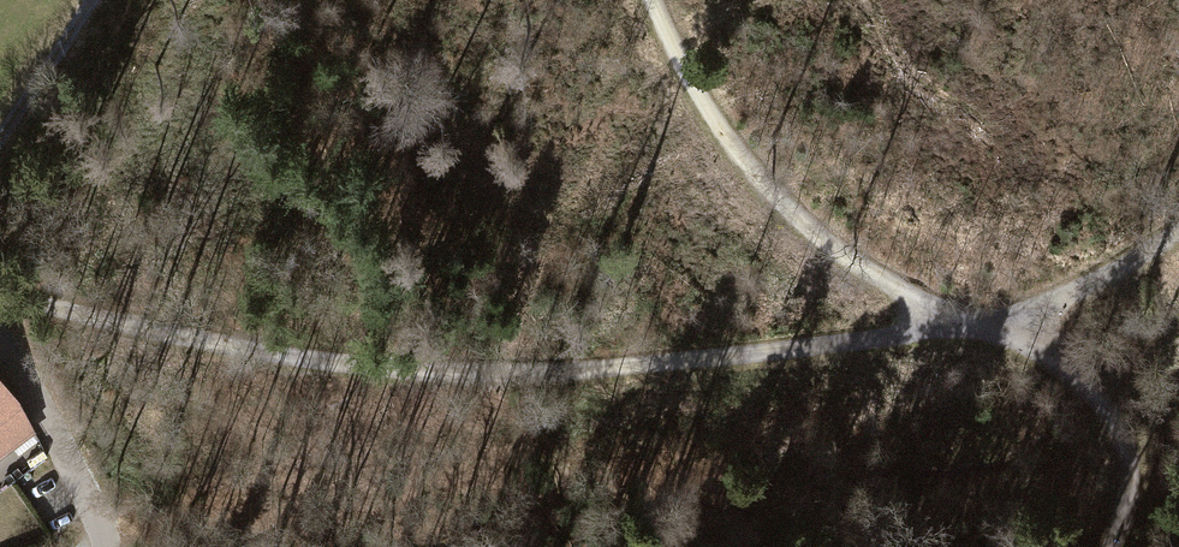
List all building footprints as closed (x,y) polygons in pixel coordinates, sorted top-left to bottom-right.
[(36,430),(19,397),(0,372),(0,458),(36,430)]
